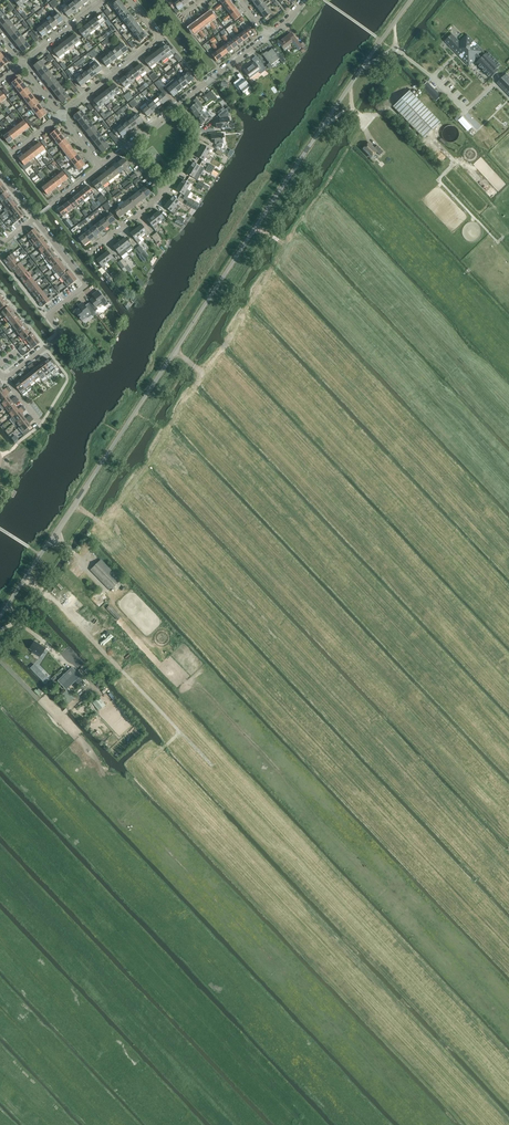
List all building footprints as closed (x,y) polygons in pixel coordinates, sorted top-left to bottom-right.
[(73,13),(74,13),(76,12),(76,10),(78,9),(73,2),(72,0),(70,0),(66,3),(68,6),(73,13)] [(73,2),(78,9),(84,4),(80,0),(75,0),(73,2)] [(116,10),(123,5),(119,0),(118,0),(112,5),(116,10)] [(179,0),(178,0),(173,4),(171,1),(169,3),(173,9),(175,7),(178,10),(183,6),(179,0)] [(227,10),(233,5),(229,0),(228,0),(222,4),(227,10)] [(257,8),(261,13),(268,8),(264,3),(257,8)] [(116,10),(120,16),(127,10),(123,5),(116,10)] [(227,10),(231,15),(237,10),(233,5),(227,10)] [(73,13),(68,6),(62,10),(68,17),(73,13)] [(268,8),(261,13),(265,18),(272,13),(268,8)] [(120,16),(124,21),(131,16),(127,10),(120,16)] [(237,10),(231,15),(235,21),(241,16),(237,10)] [(55,15),(53,17),(58,24),(63,20),(57,11),(54,14),(55,15)] [(211,11),(205,15),(210,22),(215,18),(211,11)] [(100,14),(94,19),(100,25),(105,21),(100,14)] [(2,26),(10,20),(5,15),(0,19),(0,23),(2,26)] [(205,15),(200,19),(205,26),(210,22),(205,15)] [(124,21),(128,26),(135,21),(131,16),(124,21)] [(53,17),(47,21),(53,28),(58,24),(53,17)] [(94,19),(89,23),(95,30),(100,25),(94,19)] [(200,19),(194,23),(199,30),(205,26),(200,19)] [(2,26),(6,31),(14,26),(10,20),(2,26)] [(47,21),(42,26),(47,33),(53,28),(47,21)] [(128,26),(132,32),(139,26),(135,21),(128,26)] [(89,23),(84,27),(90,34),(95,30),(89,23)] [(199,30),(194,23),(189,28),(194,34),(199,30)] [(6,31),(10,37),(18,31),(14,26),(6,31)] [(47,33),(42,26),(37,30),(35,28),(32,30),(38,37),(40,35),(42,37),(47,33)] [(132,32),(136,37),(143,31),(139,26),(132,32)] [(90,34),(84,27),(79,31),(85,39),(87,38),(88,38),(91,36),(90,34)] [(249,27),(244,31),(249,37),(254,33),(249,27)] [(10,37),(14,42),(22,36),(18,31),(10,37)] [(143,31),(136,37),(140,42),(147,37),(143,31)] [(244,31),(239,35),(243,41),(249,37),(244,31)] [(278,42),(283,49),(292,42),(298,50),(302,47),(291,33),(278,42)] [(74,34),(69,38),(74,45),(80,41),(74,34)] [(445,42),(446,42),(456,52),(457,52),(458,53),(458,54),(469,66),(477,58),(479,60),(476,63),(491,78),(499,70),(497,68),(501,65),(488,52),(482,58),(479,56),(484,52),(467,34),(460,42),(453,35),(452,34),(445,41),(445,42)] [(239,35),(233,39),(238,45),(243,41),(239,35)] [(14,42),(19,47),(26,41),(22,36),(14,42)] [(69,38),(64,42),(69,49),(74,45),(69,38)] [(233,39),(228,43),(233,49),(238,45),(233,39)] [(26,41),(19,47),(23,52),(30,47),(26,41)] [(120,45),(117,47),(122,54),(128,50),(122,43),(121,41),(118,43),(120,45)] [(64,42),(58,47),(64,54),(69,49),(64,42)] [(228,43),(222,47),(227,53),(233,49),(228,43)] [(166,44),(161,48),(168,58),(176,52),(170,45),(168,47),(166,44)] [(64,54),(58,47),(53,51),(58,58),(64,54)] [(117,47),(112,51),(117,58),(122,54),(117,47)] [(222,47),(217,51),(222,57),(227,53),(222,47)] [(161,48),(155,53),(161,59),(160,60),(162,62),(167,58),(168,58),(161,48)] [(262,54),(271,65),(279,59),(283,64),(286,61),(279,53),(277,55),(272,49),(267,52),(267,51),(262,54)] [(112,51),(106,55),(112,62),(117,58),(112,51)] [(222,57),(217,51),(212,55),(217,61),(222,57)] [(106,55),(105,53),(99,57),(107,67),(112,62),(106,55)] [(155,53),(150,57),(155,64),(160,60),(161,59),(155,53)] [(0,61),(0,68),(1,68),(8,63),(4,57),(0,61)] [(155,64),(150,57),(145,61),(150,68),(155,64)] [(33,66),(37,71),(45,66),(41,60),(33,66)] [(259,60),(255,63),(254,62),(244,70),(249,77),(258,70),(260,72),(265,68),(259,60)] [(97,63),(91,67),(97,74),(102,70),(97,63)] [(140,64),(135,68),(140,75),(146,71),(140,64)] [(37,71),(42,77),(49,71),(45,66),(37,71)] [(91,67),(86,71),(92,78),(97,74),(91,67)] [(135,68),(130,72),(135,79),(140,75),(135,68)] [(86,82),(81,75),(79,73),(74,76),(68,69),(65,71),(69,76),(69,77),(72,80),(74,78),(81,86),(86,82)] [(185,70),(180,74),(183,77),(188,83),(193,79),(188,72),(187,73),(185,70)] [(42,77),(46,82),(53,76),(49,71),(42,77)] [(86,71),(81,75),(86,82),(92,78),(86,71)] [(130,72),(124,77),(130,84),(135,79),(130,72)] [(234,83),(237,88),(238,87),(244,94),(251,88),(240,73),(237,75),(240,79),(234,83)] [(507,74),(498,83),(508,95),(508,77),(507,74)] [(46,82),(50,87),(57,81),(53,76),(46,82)] [(130,84),(124,77),(119,81),(124,88),(130,84)] [(183,77),(177,81),(183,88),(188,83),(183,77)] [(11,83),(16,88),(23,83),(19,78),(11,83)] [(50,87),(54,92),(61,87),(57,81),(50,87)] [(177,81),(172,85),(178,92),(183,88),(177,81)] [(423,86),(436,100),(441,95),(428,82),(423,86)] [(16,88),(20,94),(27,88),(23,83),(16,88)] [(115,84),(109,88),(115,95),(120,91),(115,84)] [(178,92),(172,85),(167,89),(173,96),(178,92)] [(54,92),(58,98),(65,92),(61,87),(54,92)] [(20,94),(24,99),(31,93),(27,88),(20,94)] [(109,88),(104,92),(110,99),(115,95),(109,88)] [(208,93),(212,98),(214,101),(217,99),(215,96),(211,91),(208,93)] [(393,106),(424,138),(440,122),(409,91),(393,106)] [(65,92),(58,98),(62,103),(69,97),(65,92)] [(104,92),(99,96),(104,103),(110,99),(104,92)] [(24,99),(28,104),(35,98),(31,93),(24,99)] [(163,93),(157,97),(163,104),(168,100),(163,93)] [(104,103),(99,96),(93,101),(96,103),(93,105),(97,111),(100,109),(99,107),(104,103)] [(157,97),(152,101),(158,108),(163,104),(157,97)] [(28,104),(32,109),(39,104),(35,98),(28,104)] [(189,109),(193,114),(203,106),(197,98),(189,104),(192,106),(189,109)] [(152,101),(147,105),(153,112),(158,108),(152,101)] [(153,112),(147,105),(145,103),(140,108),(147,117),(153,112)] [(43,109),(39,104),(32,109),(26,114),(28,117),(34,112),(36,114),(43,109)] [(193,114),(197,119),(207,111),(203,106),(193,114)] [(43,109),(36,114),(40,120),(47,114),(43,109)] [(225,109),(220,114),(218,115),(220,118),(221,119),(219,119),(220,122),(221,122),(221,123),(216,124),(216,127),(216,128),(218,128),(218,129),(222,128),(222,129),(229,128),(228,124),(228,123),(230,123),(229,118),(228,112),(226,109),(225,109)] [(74,116),(78,121),(85,116),(81,110),(74,116)] [(213,118),(207,111),(197,119),(202,124),(204,122),(206,124),(213,118)] [(137,113),(132,117),(138,124),(139,125),(141,123),(141,122),(143,120),(137,113)] [(468,130),(472,126),(463,115),(458,120),(468,130)] [(78,121),(82,127),(89,121),(85,116),(78,121)] [(132,117),(127,122),(133,129),(138,124),(132,117)] [(24,120),(19,125),(24,132),(29,128),(24,120)] [(82,127),(86,132),(93,126),(89,121),(82,127)] [(127,122),(122,126),(127,133),(133,129),(127,122)] [(127,133),(122,126),(120,124),(115,128),(113,131),(117,137),(120,134),(122,137),(124,137),(125,136),(125,134),(127,133)] [(19,125),(14,129),(19,136),(24,132),(19,125)] [(86,132),(90,137),(97,131),(93,126),(86,132)] [(460,137),(460,135),(460,133),(459,131),(458,129),(457,128),(456,127),(454,126),(452,126),(451,126),(449,126),(447,126),(446,127),(444,128),(443,129),(442,131),(442,133),(441,135),(442,137),(442,139),(443,140),(444,142),(446,143),(447,144),(449,144),(450,145),(452,144),(454,144),(456,143),(457,142),(458,141),(459,139),(460,137)] [(14,129),(8,133),(14,140),(19,136),(14,129)] [(50,135),(54,140),(61,134),(57,129),(50,135)] [(90,137),(94,142),(102,137),(97,131),(90,137)] [(14,140),(8,133),(3,137),(9,144),(14,140)] [(54,140),(58,145),(65,139),(61,134),(54,140)] [(223,153),(230,157),(232,153),(225,149),(225,150),(222,149),(224,146),(223,143),(223,140),(223,138),(224,138),(223,134),(211,135),(212,140),(215,139),(215,141),(215,144),(216,144),(216,145),(215,148),(217,149),(223,153)] [(94,142),(98,148),(106,142),(102,137),(94,142)] [(58,145),(62,150),(69,144),(65,139),(58,145)] [(106,142),(98,148),(102,153),(110,147),(106,142)] [(40,143),(34,147),(40,154),(45,150),(40,143)] [(362,149),(371,158),(377,152),(380,155),(383,152),(377,145),(374,148),(369,143),(362,149)] [(62,150),(66,155),(73,150),(69,144),(62,150)] [(203,145),(199,150),(210,157),(211,154),(209,152),(211,149),(203,145)] [(160,159),(162,158),(153,146),(148,150),(160,166),(159,166),(161,168),(165,165),(160,159)] [(34,147),(29,151),(35,158),(40,154),(34,147)] [(66,155),(70,160),(77,155),(73,150),(66,155)] [(210,157),(199,150),(196,156),(204,161),(206,158),(208,159),(210,157)] [(29,151),(24,155),(29,162),(35,158),(29,151)] [(29,162),(24,155),(19,159),(24,166),(29,162)] [(70,160),(74,165),(81,160),(77,155),(70,160)] [(37,160),(43,168),(46,166),(40,158),(37,160)] [(124,158),(118,162),(124,170),(129,166),(124,158)] [(81,160),(74,165),(78,171),(85,165),(81,160)] [(118,162),(113,166),(119,174),(124,170),(118,162)] [(193,162),(189,168),(200,174),(197,172),(200,166),(193,162)] [(113,166),(108,171),(114,178),(119,174),(113,166)] [(200,174),(189,168),(186,174),(194,178),(196,175),(198,176),(200,174)] [(108,171),(103,175),(108,182),(114,178),(108,171)] [(62,172),(57,176),(63,183),(68,179),(62,172)] [(103,175),(97,179),(103,186),(108,182),(103,175)] [(57,176),(52,180),(57,187),(63,183),(57,176)] [(103,186),(97,179),(92,183),(98,190),(103,186)] [(183,179),(179,185),(190,191),(192,188),(190,188),(192,185),(183,179)] [(52,180),(47,184),(52,191),(57,187),(52,180)] [(52,191),(47,184),(41,188),(47,195),(52,191)] [(190,191),(179,185),(176,191),(184,195),(185,192),(188,194),(190,191)] [(88,186),(83,190),(89,197),(94,193),(88,186)] [(145,186),(140,190),(146,197),(151,193),(145,186)] [(83,190),(78,194),(84,201),(89,197),(83,190)] [(140,190),(135,194),(141,202),(146,197),(140,190)] [(2,202),(9,197),(6,192),(0,196),(0,200),(2,202)] [(78,194),(73,198),(78,205),(84,201),(78,194)] [(135,194),(130,198),(135,206),(141,202),(135,194)] [(173,196),(168,201),(178,209),(181,206),(178,204),(180,202),(173,196)] [(2,202),(5,207),(13,201),(9,197),(2,202)] [(73,198),(68,202),(73,209),(78,205),(73,198)] [(130,198),(124,202),(130,210),(135,206),(130,198)] [(5,207),(9,212),(17,206),(13,201),(5,207)] [(178,209),(168,201),(164,207),(171,212),(174,215),(178,209)] [(68,202),(63,206),(68,213),(73,209),(68,202)] [(124,202),(119,206),(125,214),(130,210),(124,202)] [(9,212),(13,216),(20,211),(17,206),(9,212)] [(68,213),(63,206),(57,210),(63,217),(68,213)] [(125,214),(119,206),(114,211),(119,218),(125,214)] [(24,216),(20,211),(11,218),(14,223),(24,216)] [(159,211),(153,216),(158,222),(161,220),(164,223),(166,221),(164,218),(159,211)] [(103,216),(105,218),(111,225),(116,221),(110,213),(110,214),(107,216),(105,214),(103,216)] [(158,222),(153,216),(147,220),(153,227),(155,230),(158,228),(155,225),(158,222)] [(105,218),(100,222),(105,229),(111,225),(105,218)] [(100,222),(94,226),(100,233),(105,229),(100,222)] [(142,224),(136,229),(141,236),(145,233),(147,237),(149,235),(147,232),(147,231),(142,224)] [(94,226),(89,230),(95,237),(100,233),(94,226)] [(27,234),(31,239),(38,234),(34,229),(27,234)] [(141,236),(136,229),(130,233),(136,240),(138,243),(141,241),(138,238),(141,236)] [(89,230),(84,234),(89,241),(95,237),(89,230)] [(33,245),(34,244),(42,238),(38,234),(31,239),(29,241),(33,245)] [(89,241),(84,234),(79,238),(78,238),(84,246),(89,241)] [(133,248),(130,245),(125,237),(119,242),(127,252),(133,248)] [(34,244),(38,249),(45,243),(42,238),(34,244)] [(119,254),(121,257),(127,252),(119,242),(113,247),(119,254)] [(38,249),(42,254),(49,248),(45,243),(38,249)] [(42,254),(45,258),(53,252),(49,248),(42,254)] [(108,251),(102,255),(107,262),(110,260),(113,263),(115,261),(113,258),(108,251)] [(45,258),(49,263),(56,257),(53,252),(45,258)] [(3,260),(7,265),(15,259),(15,260),(17,258),(13,253),(3,260)] [(107,262),(102,255),(96,260),(102,267),(104,270),(107,268),(104,265),(107,262)] [(49,263),(53,268),(60,262),(56,257),(49,263)] [(11,270),(13,269),(18,264),(15,260),(15,259),(7,265),(11,270)] [(53,268),(56,273),(64,267),(60,262),(53,268)] [(13,269),(16,273),(24,267),(20,263),(18,264),(13,269)] [(16,273),(20,278),(28,272),(24,267),(16,273)] [(56,273),(60,278),(62,276),(68,271),(67,271),(64,267),(56,273)] [(64,282),(66,281),(73,275),(69,270),(67,271),(68,271),(62,276),(60,278),(64,282)] [(20,278),(24,283),(31,277),(28,272),(20,278)] [(73,275),(66,281),(69,286),(77,280),(73,275)] [(24,283),(28,288),(35,282),(31,277),(24,283)] [(28,288),(31,292),(39,286),(35,282),(28,288)] [(31,292),(35,297),(42,291),(39,286),(31,292)] [(89,304),(89,305),(94,311),(97,309),(96,307),(102,303),(105,306),(108,304),(98,290),(94,293),(95,294),(94,296),(94,297),(90,300),(91,302),(89,304)] [(35,297),(39,302),(46,296),(42,291),(35,297)] [(46,296),(39,302),(40,303),(39,304),(41,307),(42,307),(53,298),(51,296),(48,298),(46,296)] [(94,311),(89,305),(86,307),(82,303),(78,306),(79,307),(74,311),(82,320),(87,317),(87,318),(91,315),(92,316),(96,313),(94,311)] [(1,312),(5,317),(12,311),(8,306),(1,312)] [(5,317),(8,321),(16,315),(12,311),(5,317)] [(8,321),(12,326),(19,320),(16,315),(8,321)] [(12,326),(16,331),(23,325),(19,320),(12,326)] [(16,331),(19,335),(27,330),(23,325),(16,331)] [(23,341),(25,339),(31,335),(30,334),(27,330),(19,335),(23,341)] [(25,339),(29,344),(36,338),(32,333),(30,334),(31,335),(25,339)] [(36,338),(29,344),(31,347),(29,348),(31,350),(40,343),(36,338)] [(39,358),(51,373),(56,369),(54,366),(56,364),(52,359),(50,361),(48,359),(45,361),(41,356),(39,358)] [(38,366),(46,376),(51,373),(39,358),(37,359),(39,361),(39,362),(41,364),(38,366)] [(31,367),(34,370),(39,377),(41,380),(46,376),(38,366),(36,368),(34,365),(33,365),(32,363),(30,365),(31,367)] [(34,370),(29,374),(34,381),(39,377),(34,370)] [(29,374),(24,377),(30,385),(34,381),(29,374)] [(24,377),(19,381),(25,388),(30,385),(24,377)] [(25,388),(19,381),(14,385),(22,395),(27,391),(25,388)] [(10,389),(8,387),(6,388),(3,390),(1,387),(0,388),(0,396),(10,389)] [(9,397),(7,395),(11,391),(10,389),(0,396),(0,404),(9,397)] [(5,408),(17,398),(15,396),(11,400),(9,397),(0,404),(0,407),(2,410),(5,408)] [(5,408),(9,412),(16,407),(14,404),(19,400),(17,398),(5,408)] [(9,412),(12,417),(24,408),(23,406),(18,409),(16,407),(9,412)] [(13,424),(16,422),(23,416),(21,414),(26,410),(24,408),(12,417),(10,419),(13,424)] [(16,422),(20,427),(32,417),(30,415),(25,419),(23,416),(16,422)] [(32,417),(20,427),(23,431),(22,433),(24,436),(30,431),(28,428),(31,426),(29,423),(34,419),(32,417)] [(90,569),(111,590),(121,580),(101,559),(90,569)] [(83,577),(77,583),(86,592),(92,586),(94,588),(98,584),(91,578),(88,581),(87,581),(83,577)] [(120,618),(109,606),(106,608),(118,620),(120,618)] [(46,648),(34,641),(29,649),(33,651),(32,652),(39,657),(40,655),(41,656),(46,648)] [(30,668),(46,684),(51,679),(35,663),(30,668)] [(58,681),(67,690),(69,688),(70,689),(73,687),(71,685),(80,676),(72,667),(58,681)] [(99,710),(106,704),(100,697),(93,702),(99,710)]
